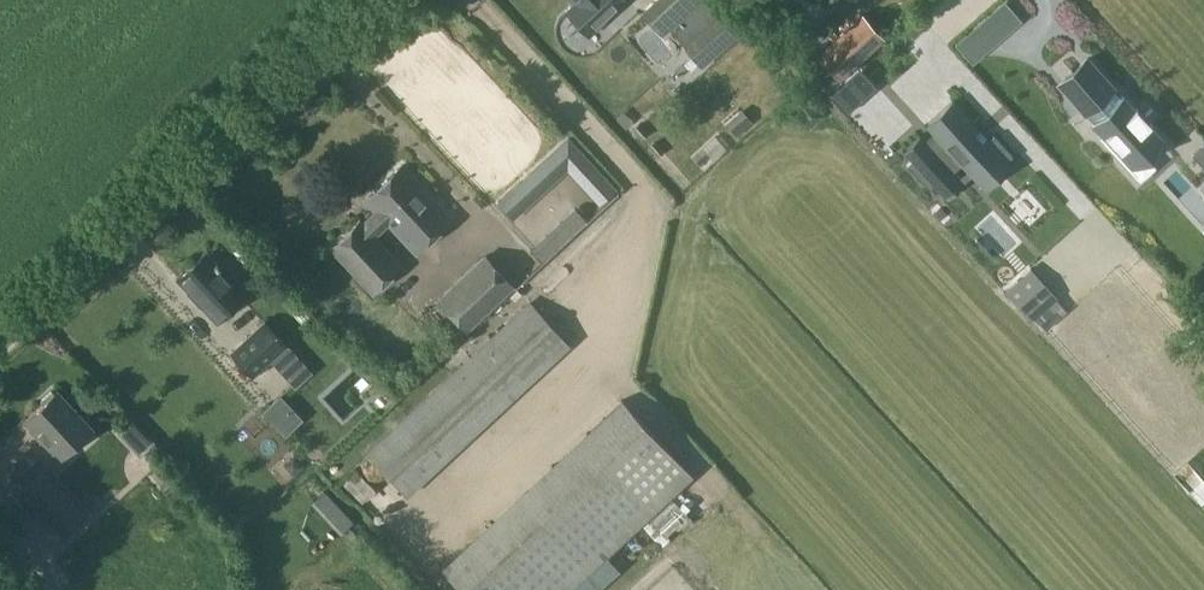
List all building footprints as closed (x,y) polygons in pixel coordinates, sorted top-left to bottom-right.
[(574,2),(566,9),(590,34),(625,0),(572,0),(574,2)] [(661,35),(699,0),(654,0),(641,13),(661,35)] [(702,66),(739,34),(722,15),(684,46),(702,66)] [(840,77),(883,39),(862,15),(819,54),(840,77)] [(965,34),(954,44),(973,64),(984,54),(965,34)] [(1098,58),(1066,88),(1096,121),(1098,120),(1103,125),(1101,128),(1144,174),(1177,145),(1134,96),(1132,99),(1126,93),(1128,90),(1098,58)] [(925,130),(906,147),(915,156),(910,160),(919,169),(923,165),(929,171),(925,175),(933,185),(938,180),(951,194),(969,177),(968,176),(973,171),(988,186),(1017,159),(1013,155),(1021,149),(999,126),(993,133),(979,118),(986,112),(968,92),(961,98),(957,93),(928,121),(934,128),(929,134),(925,130)] [(649,100),(634,113),(667,153),(682,140),(649,100)] [(505,116),(520,133),(535,119),(519,102),(505,116)] [(729,141),(744,125),(736,117),(720,133),(729,141)] [(571,139),(500,209),(512,221),(572,162),(591,182),(586,187),(601,202),(605,198),(609,202),(621,190),(571,139)] [(1203,146),(1193,154),(1203,166),(1203,144),(1203,146)] [(372,292),(401,264),(375,236),(389,223),(415,251),(451,218),(402,164),(365,198),(377,210),(363,224),(360,221),(331,248),(372,292)] [(232,280),(207,253),(180,278),(206,306),(210,303),(221,316),(248,291),(235,276),(232,280)] [(439,302),(468,333),(516,288),(487,257),(439,302)] [(1031,319),(1057,297),(1042,280),(1016,303),(1031,319)] [(407,496),(571,345),(530,300),(366,453),(407,496)] [(265,322),(231,356),(254,379),(288,346),(265,322)] [(342,392),(363,413),(380,397),(359,376),(342,392)] [(57,389),(25,419),(60,456),(92,427),(57,389)] [(690,477),(620,401),(440,565),(462,589),(565,589),(690,477)] [(83,517),(42,473),(22,491),(64,535),(83,517)] [(332,487),(357,504),(367,490),(341,473),(332,487)] [(313,502),(341,531),(352,521),(324,491),(313,502)]
